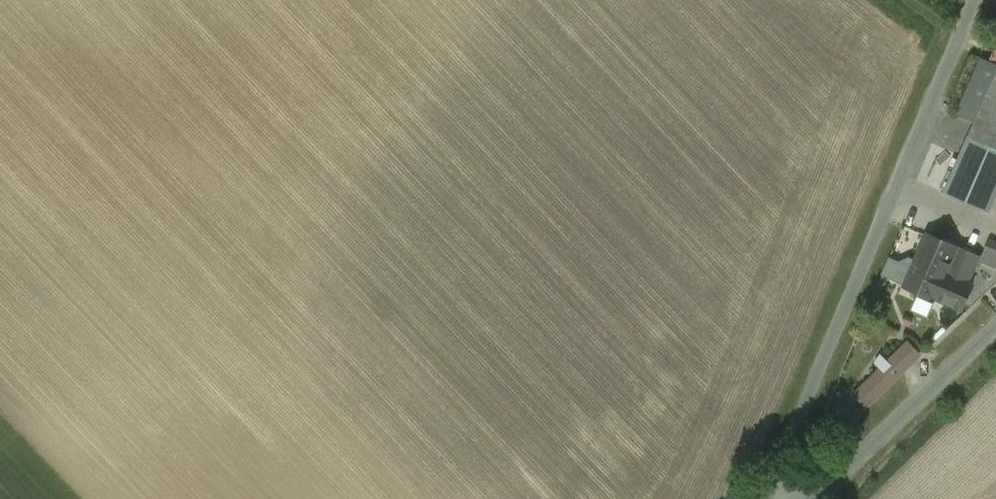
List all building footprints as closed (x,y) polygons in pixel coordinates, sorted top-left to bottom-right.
[(983,59),(958,116),(976,124),(946,194),(989,212),(995,196),(995,65),(983,59)] [(948,274),(959,249),(928,235),(906,287),(937,300),(937,299),(963,310),(974,286),(969,284),(948,274)] [(984,260),(995,265),(995,243),(991,241),(984,260)] [(959,249),(948,274),(969,284),(980,258),(959,249)] [(908,344),(857,393),(869,406),(920,356),(908,344)]
